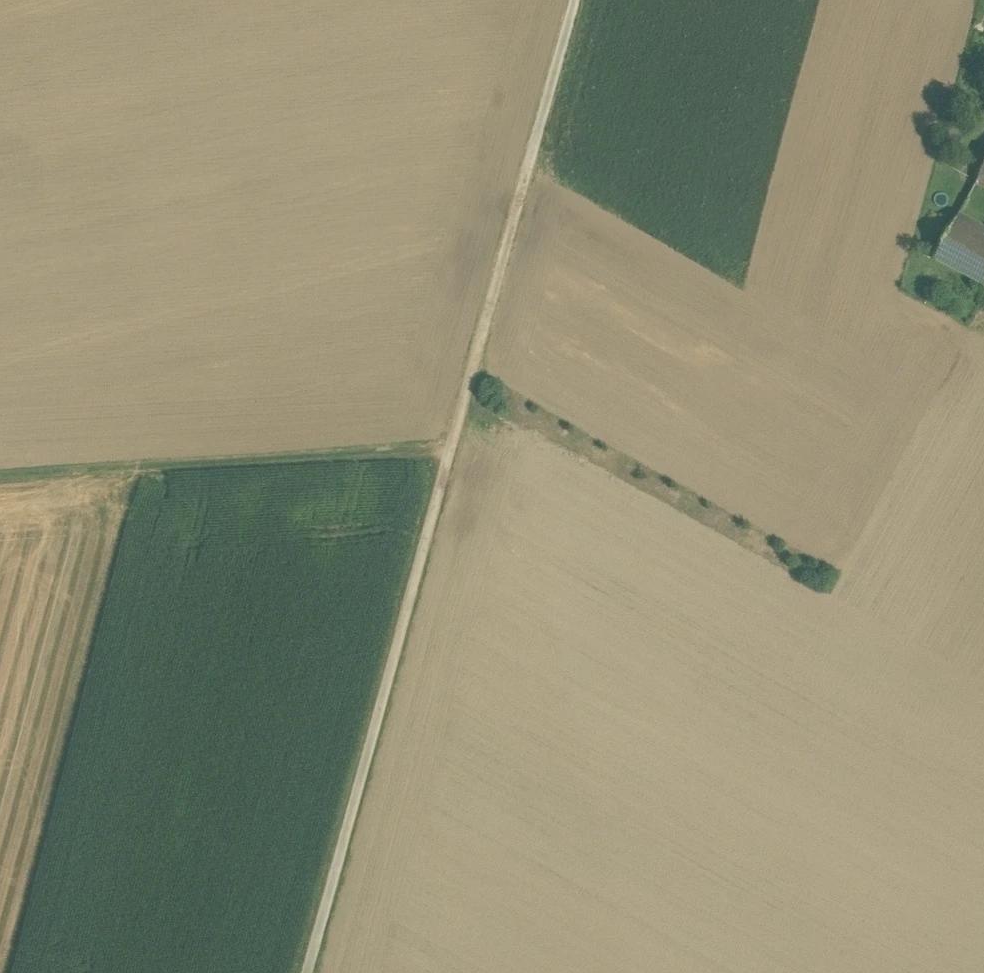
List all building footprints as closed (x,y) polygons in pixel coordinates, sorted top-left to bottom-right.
[(961,215),(937,262),(983,287),(983,227),(961,215)]
